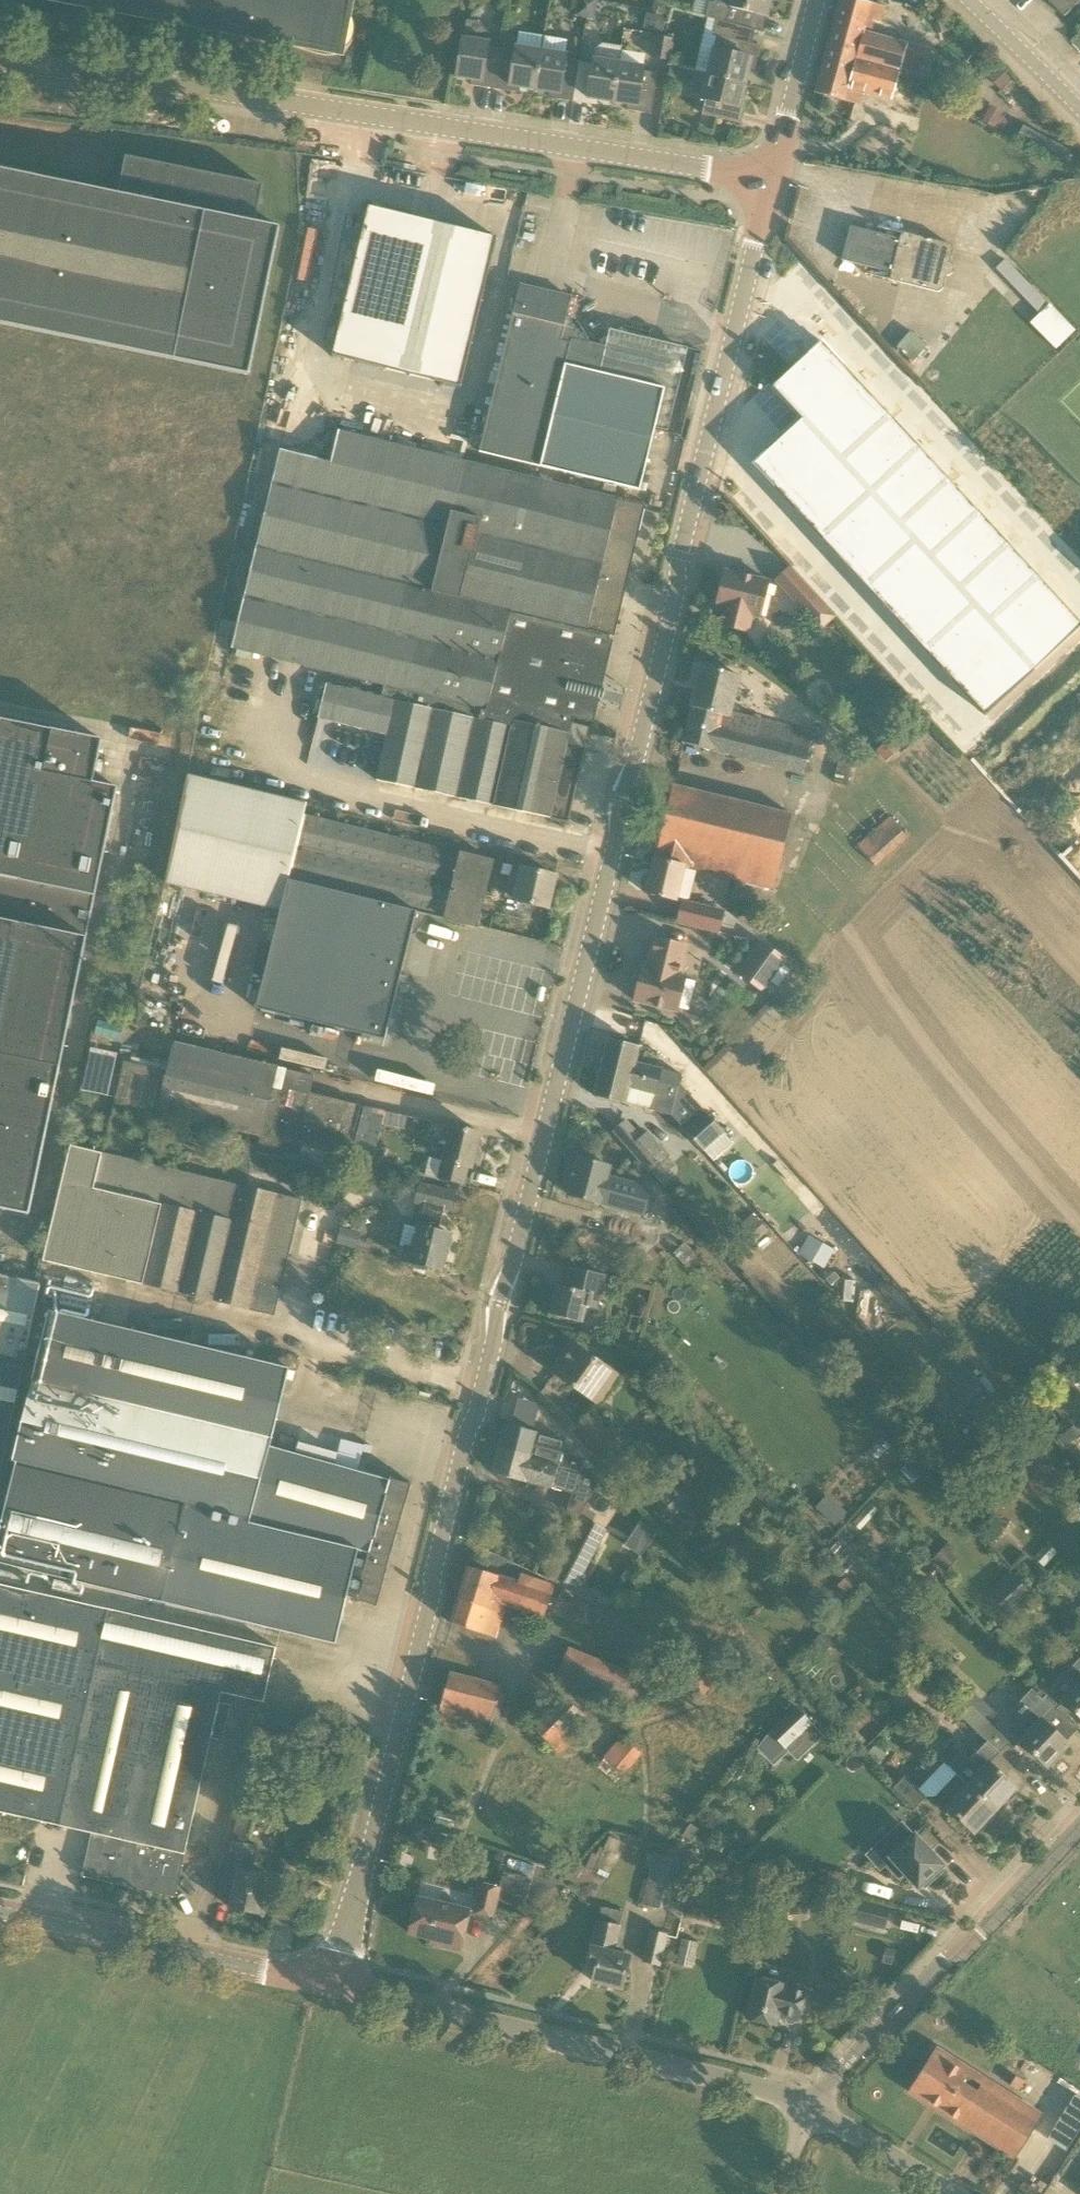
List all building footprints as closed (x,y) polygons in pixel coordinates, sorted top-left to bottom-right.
[(353,0),(63,0),(273,38),(274,34),(279,37),(285,40),(292,43),(298,46),(304,49),(310,51),(317,52),(320,53),(327,54),(330,54),(334,53),(338,51),(340,50),(342,49),(344,47),(347,44),(348,43),(349,40),(351,36),(351,12),(353,0)] [(598,0),(579,0),(575,16),(594,20),(598,0)] [(707,17),(718,20),(717,21),(751,29),(754,14),(767,17),(772,0),(716,0),(715,3),(710,2),(707,17)] [(859,54),(902,65),(908,44),(864,32),(867,20),(880,24),(885,7),(861,0),(841,0),(829,45),(859,54)] [(1064,17),(1079,1),(1079,0),(1047,0),(1064,17)] [(664,32),(667,16),(647,12),(644,28),(664,32)] [(496,89),(502,50),(488,48),(490,36),(489,32),(487,29),(484,25),(479,21),(465,19),(457,78),(476,81),(475,86),(496,89)] [(714,50),(707,76),(745,85),(746,82),(750,65),(755,66),(760,46),(752,44),(755,31),(755,30),(751,29),(717,21),(717,22),(714,36),(721,38),(718,50),(714,50)] [(670,61),(673,39),(656,36),(652,58),(670,61)] [(613,102),(620,62),(623,46),(603,43),(595,48),(593,64),(580,62),(573,102),(593,105),(594,99),(613,102)] [(829,45),(816,94),(860,106),(864,93),(892,101),(902,65),(859,54),(829,45)] [(535,90),(542,51),(515,47),(515,52),(502,50),(496,89),(515,92),(516,87),(535,90)] [(580,62),(566,60),(567,55),(542,51),(535,90),(554,93),(553,98),(573,102),(580,62)] [(620,62),(613,102),(632,105),(631,111),(651,114),(658,74),(644,72),(645,68),(645,67),(620,62)] [(679,86),(683,69),(670,66),(666,83),(679,86)] [(1001,67),(991,77),(1002,88),(1012,78),(1001,67)] [(707,76),(701,101),(705,102),(702,115),(742,124),(745,109),(740,108),(741,103),(745,85),(707,76)] [(1003,131),(1009,121),(1003,116),(1005,112),(993,105),(984,120),(996,128),(997,127),(1003,131)] [(249,376),(280,227),(255,222),(263,184),(125,157),(118,195),(0,170),(0,325),(249,376)] [(501,223),(372,191),(335,340),(464,372),(501,223)] [(950,264),(953,252),(954,250),(952,246),(903,233),(901,239),(850,227),(842,260),(893,273),(891,280),(936,291),(938,292),(941,291),(944,289),(948,275),(951,275),(952,274),(953,273),(954,270),(953,266),(950,264)] [(571,297),(520,285),(479,452),(640,491),(655,430),(681,437),(700,355),(608,335),(607,340),(604,351),(575,344),(577,338),(570,328),(564,326),(571,297)] [(1050,304),(1030,323),(1056,350),(1075,330),(1050,304)] [(752,443),(991,698),(1079,615),(1079,600),(825,328),(776,373),(800,399),(752,443)] [(910,333),(897,349),(913,362),(915,360),(926,369),(937,356),(910,333)] [(413,679),(461,462),(339,433),(332,465),(281,453),(234,651),(385,685),(382,697),(328,684),(320,719),(388,735),(377,780),(551,818),(550,819),(568,823),(584,749),(567,744),(572,723),(574,718),(413,679)] [(614,637),(645,506),(461,462),(413,679),(574,718),(594,723),(613,641),(609,640),(610,636),(614,637)] [(803,609),(817,597),(790,568),(777,580),(803,609)] [(760,618),(769,581),(726,571),(717,608),(724,610),(720,625),(749,632),(753,617),(760,618)] [(702,667),(683,743),(713,751),(719,726),(756,735),(760,720),(731,712),(740,676),(702,667)] [(118,788),(93,783),(102,740),(0,719),(0,1054),(60,1066),(118,788)] [(719,726),(713,751),(803,774),(813,734),(760,720),(756,735),(719,726)] [(589,728),(572,723),(567,744),(584,749),(589,728)] [(876,784),(899,762),(884,746),(861,768),(876,784)] [(839,762),(834,783),(848,786),(853,765),(839,762)] [(477,927),(493,861),(308,816),(311,805),(192,776),(166,883),(280,911),(256,1009),(385,1040),(417,913),(477,927)] [(774,890),(793,816),(673,786),(655,859),(685,867),(774,890)] [(865,865),(902,832),(890,819),(853,851),(865,865)] [(685,867),(655,859),(654,858),(646,893),(677,901),(685,867)] [(501,875),(510,877),(513,867),(513,866),(503,864),(501,875)] [(515,899),(515,901),(548,908),(556,876),(522,868),(522,869),(513,867),(510,877),(505,896),(515,899)] [(719,932),(724,912),(683,902),(678,922),(719,932)] [(678,1011),(686,978),(680,976),(687,946),(655,938),(651,955),(653,955),(649,969),(643,967),(635,1001),(678,1011)] [(786,959),(761,942),(746,962),(772,980),(777,973),(786,959)] [(772,980),(771,982),(778,987),(784,979),(777,973),(772,980)] [(681,1074),(635,1062),(639,1047),(608,1040),(601,1067),(679,1087),(681,1074)] [(357,1122),(361,1105),(310,1092),(314,1076),(175,1043),(167,1077),(125,1068),(117,1102),(259,1135),(286,1141),(348,1157),(352,1141),(357,1122)] [(0,1054),(0,1210),(28,1216),(60,1066),(0,1054)] [(672,1114),(676,1099),(679,1087),(601,1067),(594,1095),(672,1114)] [(382,1110),(361,1105),(357,1122),(378,1127),(382,1110)] [(704,1151),(723,1134),(703,1111),(684,1128),(704,1151)] [(385,1113),(382,1124),(404,1129),(407,1117),(385,1113)] [(669,1158),(648,1131),(640,1138),(625,1121),(613,1131),(650,1173),(669,1158)] [(473,1168),(481,1133),(432,1122),(429,1136),(447,1141),(438,1178),(464,1184),(468,1167),(473,1168)] [(281,1158),(286,1141),(259,1135),(255,1151),(281,1158)] [(240,1186),(240,1188),(102,1155),(73,1148),(46,1262),(92,1274),(118,1280),(143,1284),(171,1291),(275,1316),(303,1200),(240,1186)] [(643,1214),(650,1188),(608,1176),(610,1166),(578,1158),(568,1195),(601,1203),(643,1214)] [(406,1248),(402,1261),(442,1270),(451,1234),(439,1231),(444,1209),(450,1211),(455,1192),(421,1184),(416,1202),(424,1204),(418,1228),(405,1224),(399,1246),(406,1248)] [(752,1245),(768,1231),(751,1212),(736,1226),(752,1245)] [(341,1227),(337,1244),(357,1249),(361,1232),(341,1227)] [(799,1253),(825,1266),(834,1247),(808,1234),(799,1253)] [(596,1309),(604,1275),(573,1267),(569,1281),(572,1281),(570,1288),(557,1285),(550,1315),(581,1322),(585,1307),(596,1309)] [(33,1328),(43,1286),(0,1277),(0,1482),(33,1328)] [(396,1534),(405,1504),(406,1504),(412,1483),(409,1484),(392,1478),(390,1477),(389,1481),(269,1447),(288,1369),(49,1312),(13,1462),(17,1463),(0,1534),(0,1563),(335,1643),(347,1596),(359,1599),(358,1602),(360,1602),(375,1606),(386,1569),(393,1546),(394,1546),(396,1534)] [(572,1342),(551,1372),(589,1399),(593,1401),(614,1372),(610,1369),(572,1342)] [(1079,1385),(1079,1361),(1068,1365),(1075,1387),(1079,1385)] [(1051,1371),(1041,1381),(1049,1388),(1058,1379),(1051,1371)] [(997,1400),(980,1383),(953,1410),(971,1427),(997,1400)] [(876,1384),(866,1394),(877,1406),(888,1397),(876,1384)] [(536,1425),(537,1400),(517,1399),(515,1424),(536,1425)] [(598,1461),(617,1444),(593,1416),(574,1433),(598,1461)] [(505,1424),(499,1448),(580,1471),(583,1460),(561,1454),(565,1440),(505,1424)] [(1062,1447),(1075,1435),(1065,1424),(1052,1435),(1062,1447)] [(494,1465),(492,1471),(574,1494),(593,1498),(602,1480),(582,1474),(583,1472),(580,1471),(499,1448),(494,1465)] [(669,1516),(690,1497),(675,1482),(655,1501),(669,1516)] [(761,1482),(752,1491),(760,1499),(769,1490),(761,1482)] [(840,1507),(829,1519),(835,1525),(846,1513),(840,1507)] [(574,1589),(605,1532),(582,1520),(551,1577),(574,1589)] [(656,1534),(641,1523),(626,1545),(641,1556),(656,1534)] [(997,1523),(991,1529),(999,1537),(1005,1531),(997,1523)] [(550,1526),(545,1546),(561,1550),(566,1530),(550,1526)] [(839,1542),(832,1550),(850,1566),(856,1558),(839,1542)] [(944,1572),(957,1559),(944,1546),(931,1559),(944,1572)] [(551,1555),(543,1572),(549,1575),(558,1558),(551,1555)] [(544,1617),(555,1585),(522,1574),(519,1583),(469,1567),(451,1623),(495,1637),(506,1605),(544,1617)] [(1007,1609),(1028,1590),(1009,1569),(988,1588),(1007,1609)] [(936,1572),(929,1579),(933,1583),(940,1576),(936,1572)] [(765,1586),(773,1596),(783,1587),(775,1577),(765,1586)] [(845,1579),(838,1585),(845,1592),(852,1586),(845,1579)] [(211,1738),(223,1741),(231,1705),(219,1703),(222,1693),(264,1702),(276,1647),(0,1583),(0,1812),(92,1833),(82,1876),(176,1897),(185,1853),(211,1738)] [(1069,1603),(1060,1612),(1070,1622),(1079,1612),(1069,1603)] [(994,1625),(987,1632),(993,1639),(1001,1633),(994,1625)] [(704,1694),(723,1672),(738,1655),(717,1636),(696,1659),(681,1675),(704,1694)] [(636,1716),(649,1683),(561,1648),(548,1681),(636,1716)] [(1063,1701),(1072,1709),(1079,1717),(1079,1659),(1064,1676),(1063,1676),(1075,1689),(1063,1701)] [(998,1716),(949,1670),(942,1677),(971,1705),(991,1723),(998,1716)] [(488,1734),(501,1687),(450,1674),(437,1720),(488,1734)] [(1060,1736),(1070,1725),(1043,1699),(1032,1689),(1008,1713),(1010,1732),(1048,1767),(1069,1745),(1060,1736)] [(590,1721),(561,1690),(526,1722),(556,1753),(590,1721)] [(812,1724),(794,1705),(768,1731),(786,1750),(812,1724)] [(971,1705),(960,1717),(980,1735),(991,1723),(971,1705)] [(623,1773),(640,1752),(623,1738),(605,1759),(623,1773)] [(961,1751),(947,1766),(956,1774),(957,1774),(995,1810),(1016,1788),(990,1763),(999,1753),(987,1742),(970,1759),(961,1751)] [(875,1765),(886,1754),(877,1745),(866,1756),(875,1765)] [(995,1810),(957,1774),(956,1774),(935,1797),(974,1833),(995,1810)] [(914,1809),(925,1797),(904,1776),(892,1788),(914,1809)] [(252,1872),(257,1845),(245,1842),(247,1834),(250,1835),(254,1817),(238,1814),(222,1883),(234,1886),(229,1907),(261,1914),(270,1876),(252,1872)] [(687,1822),(682,1830),(691,1836),(697,1828),(687,1822)] [(886,1864),(899,1878),(904,1872),(918,1888),(929,1878),(931,1880),(942,1870),(943,1865),(915,1835),(897,1852),(885,1839),(868,1855),(880,1869),(886,1864)] [(605,1848),(595,1873),(608,1878),(617,1852),(618,1853),(623,1841),(610,1836),(605,1848)] [(687,1861),(653,1854),(647,1880),(644,1880),(639,1903),(668,1909),(670,1896),(679,1898),(687,1861)] [(527,1897),(532,1875),(507,1870),(503,1892),(527,1897)] [(840,1874),(837,1885),(849,1888),(852,1877),(840,1874)] [(492,1917),(498,1885),(479,1882),(473,1913),(492,1917)] [(808,1914),(807,1892),(787,1892),(788,1898),(788,1908),(788,1914),(808,1914)] [(883,1929),(889,1907),(849,1896),(843,1919),(883,1929)] [(460,1949),(469,1910),(418,1898),(410,1933),(435,1939),(435,1937),(443,1939),(441,1945),(460,1949)] [(788,1898),(776,1898),(776,1908),(788,1908),(788,1898)] [(614,1952),(620,1925),(624,1911),(603,1906),(593,1947),(591,1946),(587,1965),(596,1968),(593,1981),(622,1988),(630,1956),(614,1952)] [(660,1965),(667,1935),(650,1931),(643,1961),(660,1965)] [(892,1964),(895,1952),(887,1949),(883,1962),(892,1964)] [(756,1978),(747,2018),(776,2025),(778,2015),(783,2016),(783,2018),(787,2024),(792,2025),(797,2021),(798,2020),(805,1991),(784,1986),(785,1985),(756,1978)] [(913,2085),(910,2090),(925,2100),(928,2094),(946,2105),(942,2111),(1014,2156),(1040,2117),(962,2067),(957,2076),(929,2059),(913,2085)] [(1015,2079),(1009,2089),(1017,2094),(1024,2084),(1015,2079)] [(1058,2126),(1078,2139),(1079,2135),(1079,2107),(1072,2102),(1058,2126)]
